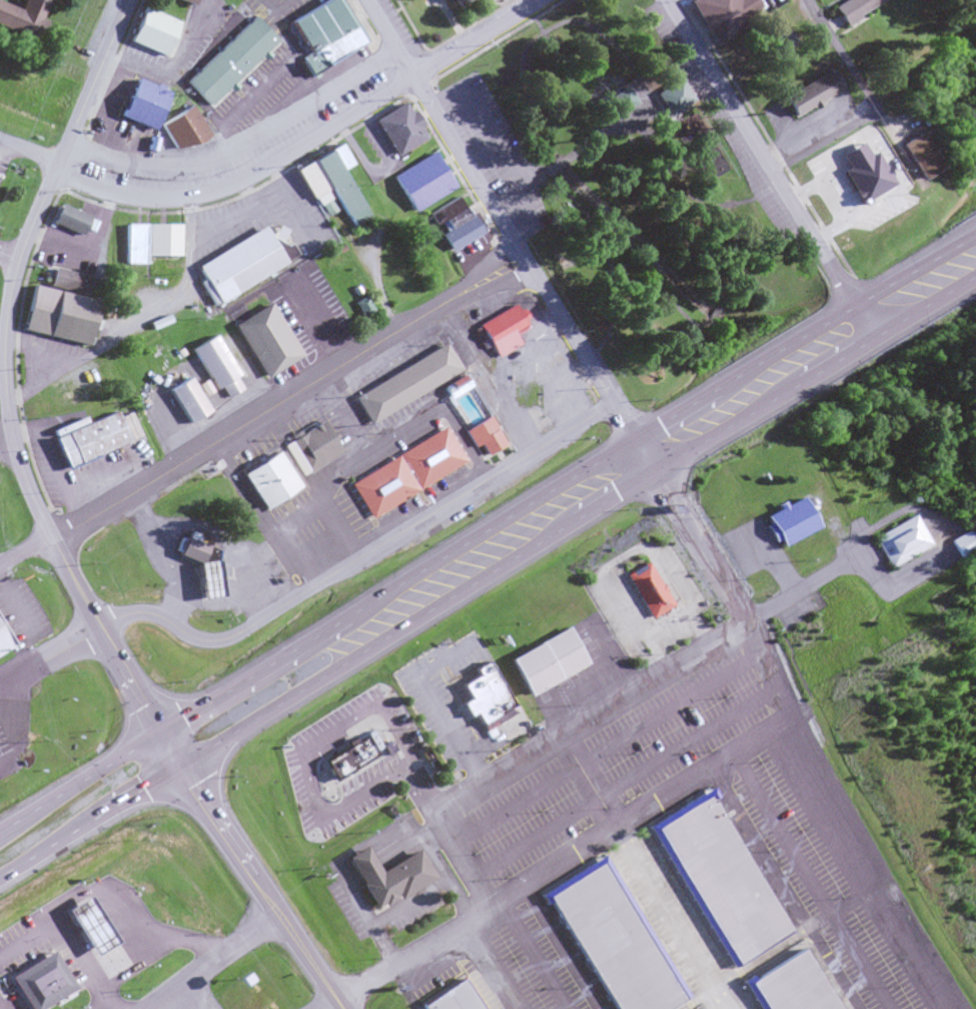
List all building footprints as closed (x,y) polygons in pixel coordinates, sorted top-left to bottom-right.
[(33,43),(0,30),(0,2),(16,8),(19,0),(44,0),(36,19),(42,21),(33,43)] [(288,21),(322,0),(330,0),(347,27),(307,52),(288,21)] [(715,43),(690,0),(754,0),(759,7),(746,15),(750,22),(715,43)] [(830,7),(841,0),(876,0),(853,14),(855,17),(842,25),(830,7)] [(140,8),(175,22),(161,56),(126,41),(140,8)] [(184,81),(251,16),(274,40),(207,104),(184,81)] [(350,25),(361,42),(307,76),(296,59),(307,52),(347,27),(350,25)] [(828,69),(838,87),(791,115),(781,97),(828,69)] [(677,77),(691,99),(670,112),(656,90),(677,77)] [(134,78),(166,92),(151,129),(118,115),(134,78)] [(634,102),(610,117),(600,101),(623,86),(634,102)] [(409,110),(419,126),(416,127),(421,136),(393,153),(372,120),(400,102),(406,112),(409,110)] [(158,125),(189,105),(208,135),(177,155),(158,125)] [(921,128),(932,147),(928,150),(939,169),(919,180),(897,142),(921,128)] [(326,151),(337,144),(349,165),(338,171),(326,151)] [(310,160),(326,151),(338,171),(367,217),(351,226),(328,189),(310,160)] [(430,151),(452,187),(412,212),(390,176),(430,151)] [(293,170),(310,160),(328,189),(310,199),(293,170)] [(462,207),(456,197),(428,214),(433,225),(462,207)] [(58,204),(88,217),(80,236),(50,223),(58,204)] [(462,207),(468,217),(445,231),(439,222),(462,207)] [(470,216),(481,233),(450,252),(439,235),(445,231),(468,217),(470,216)] [(124,224),(145,224),(145,256),(145,264),(125,265),(124,224)] [(145,224),(178,224),(178,256),(145,256),(145,224)] [(196,266),(262,226),(269,239),(284,246),(288,244),(295,255),(218,302),(196,266)] [(83,298),(87,276),(51,268),(46,290),(83,298)] [(33,286),(46,290),(83,298),(96,301),(85,345),(22,330),(33,286)] [(230,325),(266,302),(299,355),(264,378),(230,325)] [(477,324),(510,304),(524,327),(491,347),(477,324)] [(189,349),(213,335),(237,376),(234,378),(240,390),(224,399),(219,390),(214,393),(189,349)] [(352,399),(367,424),(456,370),(441,344),(352,399)] [(450,381),(463,373),(470,384),(457,392),(450,381)] [(166,390),(186,377),(207,410),(186,422),(166,390)] [(54,437),(112,412),(125,441),(67,466),(54,437)] [(463,429),(474,447),(477,444),(485,456),(503,444),(485,415),(480,419),(471,424),(463,429)] [(281,446),(299,475),(338,451),(320,422),(281,446)] [(348,485),(369,517),(463,460),(441,427),(348,485)] [(274,451),(297,486),(274,501),(251,466),(274,451)] [(251,466),(240,474),(263,508),(274,501),(251,466)] [(762,515),(778,545),(813,526),(796,496),(762,515)] [(903,514),(921,544),(884,567),(866,537),(903,514)] [(938,539),(956,528),(968,548),(950,559),(938,539)] [(182,537),(214,550),(206,568),(175,554),(182,537)] [(216,558),(222,594),(203,597),(197,562),(216,558)] [(646,562),(672,605),(652,618),(625,574),(646,562)] [(506,659),(526,695),(585,662),(565,626),(506,659)] [(10,645),(0,652),(0,629),(10,645)] [(505,696),(497,683),(484,691),(479,682),(462,692),(466,698),(463,700),(479,728),(500,715),(493,703),(505,696)] [(318,761),(331,782),(377,755),(375,750),(379,748),(369,731),(353,741),(350,737),(341,742),(343,746),(318,761)] [(616,1008),(850,1008),(810,945),(798,927),(712,790),(652,827),(602,858),(544,894),(616,1008)] [(343,856),(376,912),(432,878),(415,850),(378,873),(361,845),(343,856)] [(96,953),(67,908),(88,894),(117,939),(96,953)] [(142,952),(145,936),(153,937),(156,925),(147,923),(150,911),(102,901),(96,929),(120,934),(117,947),(142,952)] [(76,989),(43,1008),(29,1008),(9,975),(52,949),(76,989)] [(422,1008),(480,1008),(462,981),(421,1008),(422,1008)]
